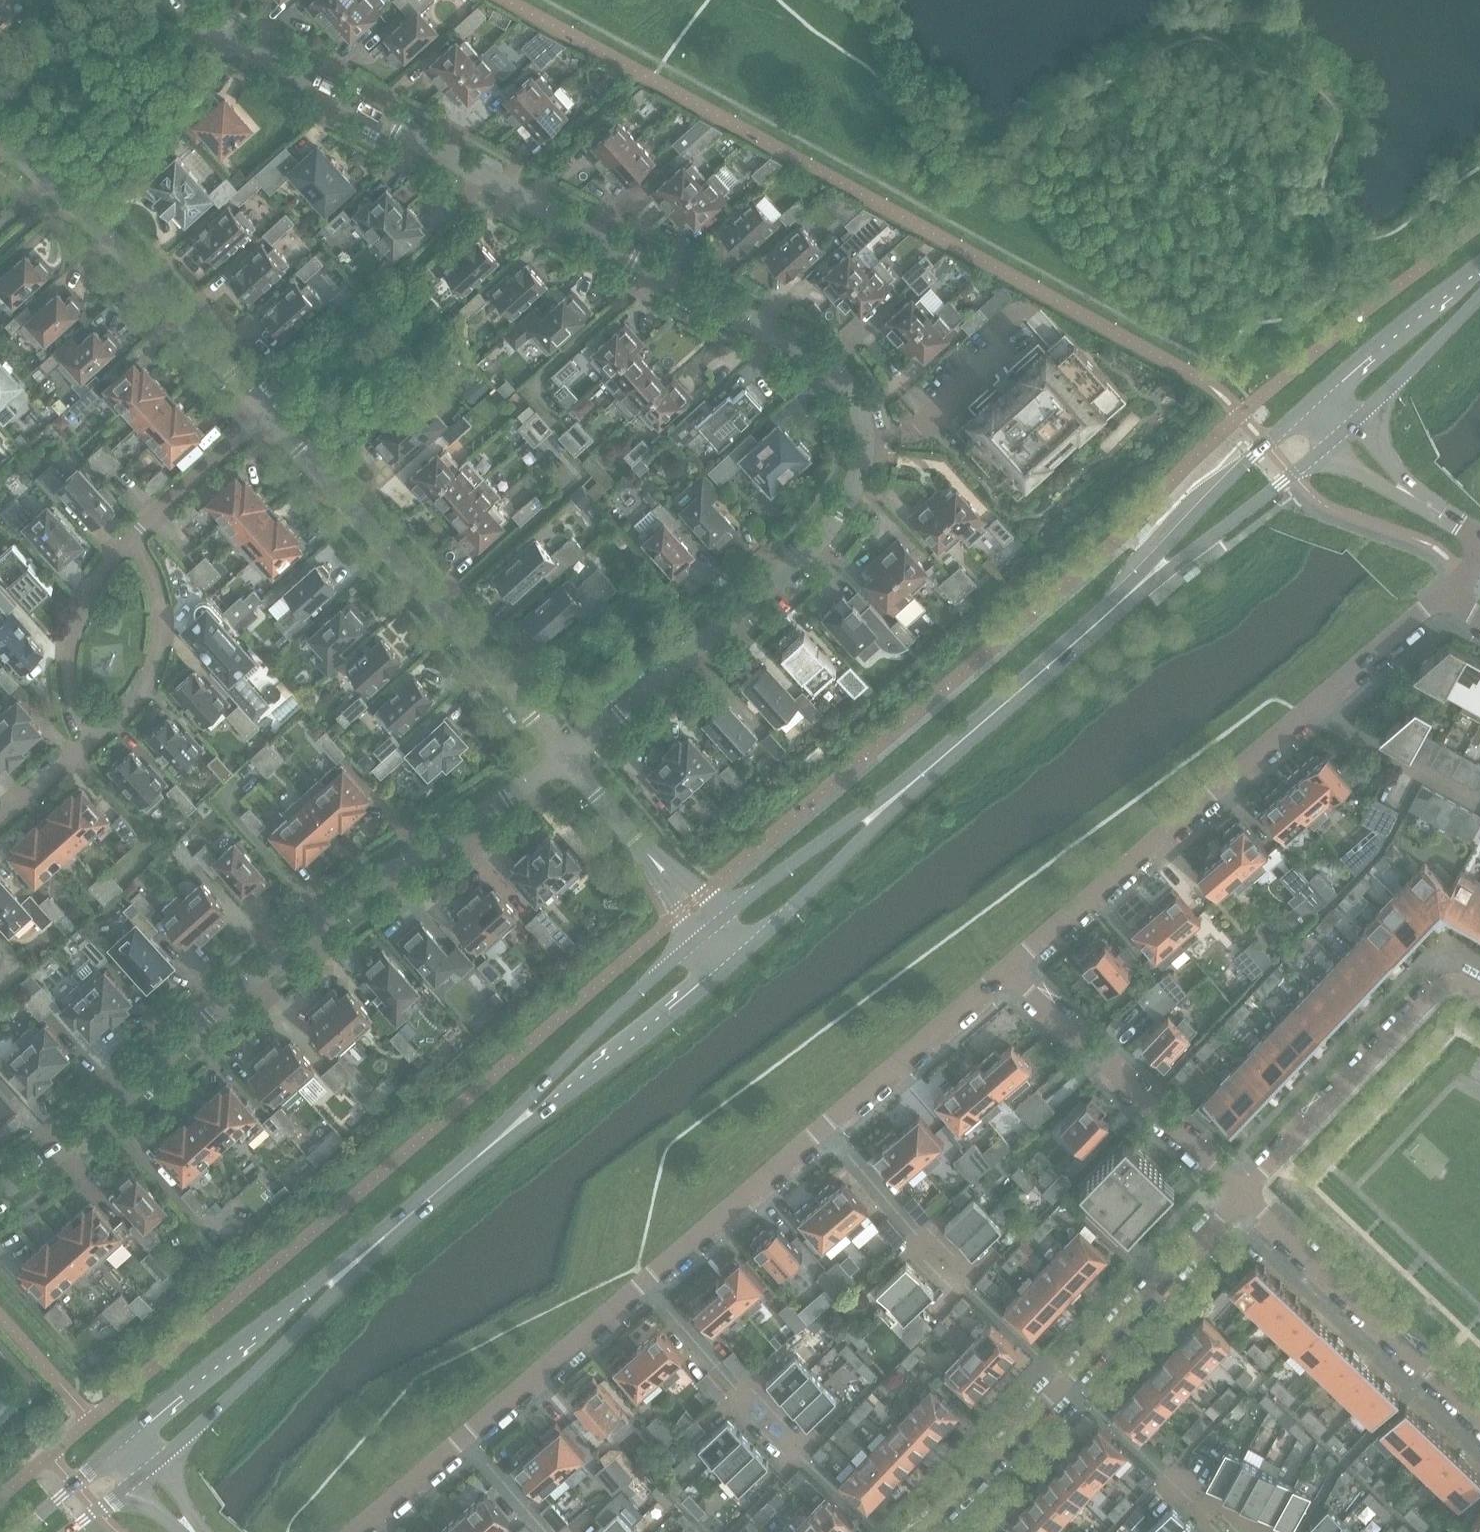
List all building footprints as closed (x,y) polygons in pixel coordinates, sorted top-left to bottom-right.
[(308,6),(325,25),(353,0),(314,0),(308,6)] [(325,25),(326,26),(334,18),(351,37),(382,9),(379,6),(385,1),(384,0),(353,0),(325,25)] [(420,12),(434,0),(410,0),(402,8),(409,16),(387,37),(393,44),(386,51),(398,63),(398,64),(436,29),(420,12)] [(463,36),(486,15),(478,6),(455,27),(463,36)] [(532,57),(553,38),(539,31),(522,46),(532,57)] [(541,67),(566,45),(553,38),(532,57),(541,67)] [(443,88),(482,53),(482,52),(479,54),(465,39),(459,44),(457,41),(425,69),(443,88)] [(468,100),(500,72),(482,53),(443,88),(443,89),(452,81),(468,100)] [(512,106),(505,112),(517,124),(554,90),(540,74),(535,79),(532,76),(506,98),(512,106)] [(554,90),(517,124),(527,137),(535,130),(541,137),(566,114),(563,111),(569,106),(575,101),(560,85),(554,90)] [(631,112),(653,92),(641,86),(623,103),(631,112)] [(198,103),(179,120),(180,122),(196,140),(205,132),(222,151),(234,140),(235,142),(238,139),(237,137),(249,127),(225,99),(220,103),(218,100),(210,91),(198,103)] [(689,144),(711,124),(700,118),(681,135),(689,144)] [(604,170),(636,141),(619,121),(593,144),(600,151),(592,158),(604,170)] [(698,153),(722,130),(711,124),(689,144),(698,153)] [(632,179),(653,160),(636,141),(604,170),(615,182),(622,175),(628,183),(632,179)] [(325,209),(352,184),(341,172),(343,170),(331,157),(329,159),(318,146),(300,162),(285,146),(254,174),(262,183),(270,192),(293,172),(325,209)] [(211,191),(178,155),(150,180),(162,193),(157,198),(169,211),(174,206),(186,219),(209,198),(217,207),(231,195),(237,189),(227,177),(211,191)] [(760,182),(782,163),(770,157),(752,173),(760,182)] [(670,212),(715,172),(714,171),(706,179),(692,163),(687,168),(684,165),(653,193),(670,212)] [(699,221),(727,196),(724,193),(730,188),(715,172),(670,212),(671,213),(679,205),(696,224),(699,221)] [(239,204),(262,183),(254,174),(237,189),(231,195),(239,204)] [(370,199),(355,212),(361,219),(356,224),(371,240),(408,206),(408,205),(404,209),(391,193),(389,195),(385,191),(373,202),(370,199)] [(787,225),(806,208),(798,199),(779,216),(787,225)] [(740,253),(774,222),(755,201),(720,232),(722,235),(720,237),(728,245),(730,243),(739,253),(739,252),(740,253)] [(408,206),(371,240),(371,241),(377,236),(394,255),(397,253),(402,259),(429,235),(419,225),(418,223),(421,220),(408,206)] [(853,233),(875,214),(864,207),(845,224),(853,233)] [(333,234),(352,217),(343,208),(325,225),(333,234)] [(216,262),(256,226),(240,209),(235,214),(231,210),(197,240),(198,241),(197,242),(216,262)] [(271,242),(294,222),(286,213),(263,233),(271,242)] [(861,242),(886,220),(875,214),(853,233),(861,242)] [(786,278),(820,248),(800,226),(766,257),(769,260),(767,262),(774,270),(776,268),(785,278),(786,278)] [(463,292),(497,261),(479,240),(478,241),(478,240),(444,271),(463,292)] [(249,300),(289,264),(274,246),(268,251),(265,247),(230,279),(240,289),(237,291),(245,299),(247,297),(249,300)] [(835,300),(879,259),(871,267),(857,251),(852,256),(849,253),(818,281),(835,300)] [(305,280),(323,263),(315,254),(297,270),(305,280)] [(910,284),(929,267),(933,263),(925,254),(902,275),(910,284)] [(52,269),(40,256),(32,262),(26,255),(4,275),(0,271),(0,288),(14,303),(52,269)] [(378,284),(397,267),(388,258),(370,275),(378,284)] [(861,312),(892,284),(889,281),(895,276),(879,259),(835,300),(836,301),(844,294),(861,312)] [(511,316),(546,285),(528,264),(527,264),(526,264),(492,294),(511,316)] [(418,292),(437,275),(428,266),(410,283),(418,292)] [(918,293),(937,276),(929,267),(910,284),(918,293)] [(283,337),(323,301),(307,283),(302,288),(298,284),(264,315),(265,316),(264,316),(273,326),(271,328),(278,336),(280,334),(283,337)] [(468,317),(487,301),(479,291),(460,308),(468,317)] [(534,308),(505,335),(515,347),(527,337),(526,336),(531,332),(547,350),(590,311),(572,291),(571,291),(542,317),(534,308)] [(38,347),(84,307),(72,293),(64,300),(58,293),(36,313),(28,304),(5,325),(13,334),(20,327),(38,347)] [(899,346),(943,305),(935,312),(920,296),(915,301),(912,298),(881,326),(899,346)] [(924,357),(955,329),(953,326),(958,321),(943,305),(899,346),(907,339),(924,357)] [(969,333),(988,316),(980,307),(961,324),(969,333)] [(603,378),(643,343),(626,324),(594,352),(597,354),(591,359),(605,375),(602,377),(603,378)] [(75,384),(120,343),(108,330),(101,337),(95,330),(72,350),(64,341),(45,358),(54,367),(57,364),(75,384)] [(1018,499),(1126,401),(1065,333),(1027,367),(1029,369),(1019,378),(1023,383),(1010,395),(1005,389),(995,399),(994,397),(956,431),(1018,499)] [(614,400),(650,368),(635,350),(643,343),(603,378),(618,395),(613,400),(614,400)] [(560,384),(579,367),(571,358),(552,375),(560,384)] [(118,411),(154,377),(145,367),(141,370),(135,362),(104,390),(107,394),(104,396),(118,411)] [(0,363),(0,421),(4,425),(14,415),(1,400),(19,384),(0,363)] [(630,418),(674,377),(666,385),(650,368),(614,400),(630,418)] [(136,427),(167,399),(162,392),(165,389),(154,377),(118,411),(118,412),(121,409),(136,427)] [(660,424),(691,396),(674,377),(630,418),(630,419),(638,411),(652,427),(657,422),(660,424)] [(507,378),(497,387),(506,396),(516,388),(507,378)] [(77,416),(100,395),(92,386),(69,407),(77,416)] [(743,421),(760,407),(757,404),(759,402),(748,390),(746,392),(743,389),(719,411),(715,407),(711,410),(704,401),(705,400),(705,399),(667,433),(680,446),(701,427),(720,447),(745,424),(743,421)] [(412,405),(373,440),(391,460),(421,434),(429,443),(447,426),(432,409),(421,397),(412,405)] [(150,447),(187,414),(177,402),(173,405),(167,399),(136,427),(152,444),(149,446),(150,447)] [(526,436),(544,420),(536,411),(518,427),(526,436)] [(169,463),(200,435),(194,428),(197,425),(187,414),(150,447),(163,462),(166,460),(169,463)] [(449,444),(472,423),(464,414),(441,435),(449,444)] [(534,446),(553,429),(544,420),(526,436),(534,446)] [(567,445),(585,429),(577,420),(559,436),(567,445)] [(575,455),(593,438),(585,429),(567,445),(575,455)] [(798,465),(811,454),(799,441),(797,443),(785,431),(773,441),(768,435),(770,433),(769,432),(749,451),(741,442),(704,475),(715,487),(747,458),(762,475),(768,470),(779,482),(787,475),(790,479),(801,469),(798,465)] [(632,464),(651,448),(642,438),(624,455),(632,464)] [(94,468),(112,451),(104,442),(86,459),(94,468)] [(424,499),(468,458),(459,465),(446,450),(440,455),(438,452),(407,480),(424,499)] [(103,477),(121,461),(112,451),(94,468),(103,477)] [(605,465),(593,451),(581,462),(593,475),(605,465)] [(447,509),(484,476),(468,458),(424,499),(432,492),(447,509)] [(98,487),(80,467),(66,480),(51,463),(36,477),(57,500),(65,493),(80,510),(84,506),(87,510),(86,511),(94,521),(113,504),(112,502),(116,498),(103,483),(98,487)] [(552,476),(550,470),(546,465),(539,465),(535,470),(534,476),(538,482),(546,482),(552,476)] [(151,494),(169,478),(161,469),(143,485),(151,494)] [(738,530),(711,500),(720,492),(715,487),(704,475),(703,474),(686,489),(694,498),(682,509),(717,548),(738,530)] [(219,524),(257,491),(246,480),(243,483),(237,476),(208,501),(224,519),(219,524)] [(456,534),(500,494),(484,476),(447,509),(463,526),(455,534),(456,534)] [(984,521),(956,490),(937,506),(930,498),(930,499),(970,543),(986,529),(981,524),(984,521)] [(235,542),(269,512),(263,505),(267,502),(257,491),(219,524),(235,542)] [(503,525),(501,522),(506,517),(493,502),(501,495),(500,494),(456,534),(472,553),(503,525)] [(521,524),(544,503),(536,494),(513,515),(521,524)] [(48,506),(34,518),(15,497),(0,511),(0,512),(21,535),(29,528),(39,539),(41,537),(46,543),(44,545),(63,566),(75,555),(72,551),(81,543),(48,506)] [(970,543),(930,499),(910,516),(938,547),(941,545),(946,550),(962,536),(969,544),(970,543)] [(652,508),(634,524),(641,532),(639,534),(679,579),(692,567),(686,560),(693,553),(672,531),(681,523),(661,500),(652,508)] [(181,527),(199,511),(191,502),(173,518),(181,527)] [(252,560),(289,527),(278,515),(275,518),(269,512),(235,542),(236,543),(241,538),(256,555),(251,559),(252,560)] [(1014,535),(997,517),(988,525),(1004,544),(1014,535)] [(271,576),(302,548),(295,541),(299,538),(289,527),(252,560),(265,575),(268,573),(271,576)] [(551,579),(583,549),(571,536),(551,555),(536,539),(494,578),(496,581),(496,584),(502,590),(505,591),(513,599),(543,571),(551,579)] [(879,557),(878,557),(886,565),(912,593),(912,592),(928,578),(923,573),(926,570),(898,539),(879,557)] [(16,544),(0,558),(0,571),(0,570),(32,605),(35,602),(35,601),(53,585),(16,544)] [(214,564),(205,555),(187,571),(196,581),(214,564)] [(204,590),(222,573),(214,564),(196,581),(204,590)] [(306,612),(335,585),(327,577),(329,572),(322,565),(317,566),(316,564),(286,591),(296,602),(275,621),(291,639),(313,620),(306,612)] [(563,583),(526,617),(544,637),(559,624),(574,611),(582,620),(618,587),(598,565),(582,580),(584,582),(577,588),(569,578),(563,583)] [(867,582),(895,613),(900,618),(906,625),(926,608),(915,595),(912,592),(912,593),(886,565),(867,582)] [(966,593),(977,584),(960,565),(949,575),(966,593)] [(966,593),(949,575),(939,584),(955,603),(966,593)] [(8,613),(16,606),(0,588),(0,606),(3,609),(0,611),(0,647),(22,671),(24,668),(26,670),(34,663),(32,661),(42,652),(42,651),(8,613)] [(241,597),(224,612),(235,624),(253,607),(261,600),(253,591),(243,600),(241,597)] [(891,626),(870,603),(861,611),(854,603),(852,604),(848,599),(843,595),(833,604),(835,606),(824,615),(855,650),(856,649),(871,635),(880,645),(881,646),(885,648),(889,650),(893,651),(898,650),(903,649),(907,647),(908,648),(909,647),(907,645),(891,626)] [(198,618),(186,629),(202,646),(201,646),(210,656),(218,664),(210,672),(239,704),(253,720),(264,711),(241,685),(260,668),(248,654),(219,621),(223,617),(211,604),(207,602),(203,601),(200,602),(197,605),(195,608),(194,612),(196,616),(198,618)] [(338,647),(368,621),(350,601),(311,636),(321,648),(313,656),(328,673),(346,656),(338,647)] [(906,625),(900,618),(891,626),(907,645),(916,636),(906,625)] [(837,669),(805,633),(782,653),(814,689),(837,669)] [(367,691),(401,660),(400,659),(401,659),(382,638),(347,669),(367,691)] [(1446,688),(1465,651),(1449,642),(1413,673),(1413,674),(1423,679),(1416,691),(1438,703),(1446,688)] [(1479,675),(1479,659),(1465,651),(1446,688),(1467,699),(1479,675)] [(3,665),(0,667),(0,681),(10,692),(19,683),(3,665)] [(868,685),(851,666),(837,678),(855,697),(868,685)] [(794,699),(767,669),(745,689),(776,724),(797,706),(812,722),(822,713),(803,691),(794,699)] [(225,705),(195,671),(194,672),(194,671),(173,690),(204,724),(225,705)] [(1467,699),(1461,710),(1479,720),(1479,675),(1467,699)] [(399,729),(433,698),(432,698),(433,697),(414,676),(374,712),(390,730),(395,725),(399,729)] [(311,691),(303,698),(309,706),(315,701),(315,695),(311,691)] [(345,725),(368,704),(360,695),(337,715),(345,725)] [(28,716),(32,713),(18,699),(0,715),(0,724),(22,748),(37,735),(35,733),(39,729),(28,716)] [(755,734),(727,702),(720,707),(718,705),(709,714),(711,716),(704,722),(733,754),(755,734)] [(253,720),(239,704),(227,715),(247,738),(260,727),(253,720)] [(1410,753),(1432,714),(1415,704),(1415,705),(1379,736),(1410,753)] [(457,749),(466,741),(458,732),(459,731),(447,717),(408,752),(429,774),(443,761),(447,765),(460,753),(457,749)] [(200,752),(169,718),(168,718),(147,736),(179,771),(200,752)] [(22,748),(0,724),(0,764),(4,761),(5,763),(7,761),(10,765),(25,751),(22,748)] [(346,753),(332,737),(325,730),(316,739),(337,761),(346,753)] [(786,750),(770,732),(761,740),(777,758),(786,750)] [(382,759),(397,745),(400,742),(392,733),(373,750),(382,759)] [(715,765),(691,738),(686,742),(685,740),(683,741),(680,738),(666,751),(695,783),(715,765)] [(1430,764),(1442,743),(1435,739),(1423,760),(1430,764)] [(259,766),(277,749),(269,740),(251,757),(259,766)] [(381,777),(406,755),(397,745),(382,759),(372,768),(381,777)] [(828,755),(822,748),(806,763),(813,770),(828,755)] [(285,758),(277,749),(259,766),(267,775),(285,758)] [(163,785),(132,751),(132,752),(131,751),(121,760),(119,758),(111,765),(113,767),(110,770),(146,810),(164,794),(159,789),(163,785)] [(695,783),(666,751),(665,751),(668,755),(653,768),(655,770),(651,774),(662,786),(659,789),(672,804),(695,783)] [(1451,776),(1463,755),(1456,751),(1444,772),(1451,776)] [(234,771),(218,753),(208,761),(225,780),(234,771)] [(1350,783),(1334,765),(1335,765),(1327,756),(1327,757),(1325,755),(1320,759),(1315,754),(1300,767),(1329,801),(1350,783)] [(363,757),(358,761),(366,770),(374,762),(369,757),(363,757)] [(1479,773),(1479,764),(1477,762),(1466,783),(1472,787),(1479,773)] [(745,782),(729,763),(720,772),(736,790),(745,782)] [(369,796),(341,765),(338,768),(336,765),(321,778),(354,816),(365,806),(362,803),(369,796)] [(1329,801),(1300,767),(1285,780),(1289,785),(1283,790),(1314,828),(1315,827),(1314,826),(1327,815),(1321,808),(1329,801)] [(354,816),(321,778),(303,794),(333,828),(340,823),(342,826),(354,816)] [(197,806),(176,783),(167,791),(188,814),(197,806)] [(1420,816),(1434,791),(1421,784),(1407,810),(1420,816)] [(1314,828),(1283,790),(1279,785),(1263,799),(1268,804),(1261,811),(1262,813),(1270,821),(1285,839),(1307,820),(1314,828)] [(108,817),(83,789),(76,795),(73,792),(62,801),(91,833),(108,817)] [(1432,823),(1446,798),(1434,791),(1420,816),(1432,823)] [(91,833),(62,801),(61,802),(53,793),(61,802),(50,812),(53,816),(47,821),(73,849),(91,833)] [(333,828),(303,794),(286,810),(319,847),(329,838),(326,835),(333,828)] [(1374,797),(1360,822),(1372,828),(1386,804),(1374,797)] [(1445,830),(1458,805),(1446,798),(1432,823),(1445,830)] [(1385,835),(1398,811),(1386,804),(1372,828),(1385,835)] [(1457,837),(1471,811),(1458,805),(1445,830),(1457,837)] [(266,824),(250,806),(241,814),(257,833),(266,824)] [(694,826),(677,808),(668,816),(685,835),(694,826)] [(319,847),(286,810),(284,812),(289,817),(271,833),(297,861),(304,855),(307,858),(319,847)] [(1479,824),(1479,816),(1471,811),(1457,837),(1469,843),(1479,824)] [(137,833),(121,814),(111,822),(128,841),(137,833)] [(1221,844),(1252,880),(1265,869),(1259,862),(1268,854),(1239,820),(1223,833),(1228,839),(1221,844)] [(73,849),(47,821),(40,827),(37,824),(27,833),(55,865),(73,849)] [(55,865),(27,833),(14,844),(17,848),(10,854),(36,883),(55,865)] [(269,880),(235,842),(218,858),(205,844),(193,854),(179,838),(170,847),(190,870),(199,861),(214,877),(222,869),(243,891),(250,885),(256,892),(269,880)] [(573,869),(580,863),(567,848),(564,851),(553,839),(548,843),(547,841),(532,854),(563,889),(578,874),(573,869)] [(1253,880),(1252,880),(1221,844),(1204,859),(1209,864),(1198,874),(1198,875),(1206,884),(1218,897),(1233,885),(1239,891),(1251,880),(1252,881),(1253,880)] [(1394,865),(1404,854),(1394,845),(1384,855),(1391,862),(1394,865)] [(563,889),(532,854),(529,851),(514,864),(517,868),(515,869),(517,871),(513,875),(537,902),(556,884),(561,890),(563,889)] [(1355,875),(1366,863),(1357,852),(1345,863),(1355,875)] [(1383,872),(1391,862),(1384,855),(1383,854),(1374,864),(1383,872)] [(1447,910),(1451,888),(1425,863),(1410,879),(1433,901),(1434,912),(1447,910)] [(98,894),(116,878),(108,869),(90,885),(98,894)] [(1337,893),(1319,871),(1308,880),(1301,872),(1295,877),(1321,906),(1337,893)] [(1460,917),(1478,884),(1460,873),(1452,889),(1451,888),(1447,910),(1460,917)] [(1362,894),(1371,885),(1362,876),(1353,886),(1362,894)] [(1321,906),(1295,877),(1281,889),(1301,913),(1311,905),(1316,911),(1321,906)] [(0,878),(0,919),(10,930),(30,912),(42,926),(52,917),(31,895),(22,903),(0,878)] [(124,887),(116,878),(98,894),(106,903),(124,887)] [(1433,901),(1410,879),(1395,895),(1424,923),(1434,912),(1433,901)] [(133,881),(124,889),(130,897),(139,889),(133,881)] [(225,908),(202,883),(183,899),(213,931),(224,921),(218,914),(225,908)] [(1479,925),(1479,885),(1478,884),(1460,917),(1479,927),(1479,925)] [(1353,904),(1362,894),(1353,886),(1344,895),(1353,904)] [(516,913),(493,888),(486,894),(480,887),(468,897),(502,935),(517,921),(513,916),(516,913)] [(1153,912),(1185,947),(1198,936),(1192,929),(1201,921),(1172,887),(1156,901),(1160,906),(1154,911),(1153,912)] [(156,908),(140,890),(130,898),(133,901),(147,917),(156,908)] [(66,912),(50,894),(40,902),(57,920),(66,912)] [(213,931),(183,899),(179,894),(162,909),(167,914),(164,917),(186,942),(193,936),(200,943),(213,931)] [(1424,923),(1395,895),(1380,911),(1409,939),(1424,923)] [(502,935),(468,897),(455,909),(462,916),(455,923),(477,948),(481,945),(485,950),(502,935)] [(173,964),(149,937),(158,929),(147,917),(133,901),(124,910),(136,923),(111,946),(148,986),(155,980),(157,982),(168,972),(166,970),(173,964)] [(1186,948),(1185,947),(1153,912),(1154,911),(1150,906),(1134,920),(1139,925),(1131,931),(1133,933),(1133,934),(1140,942),(1141,942),(1156,960),(1178,941),(1185,949),(1186,948)] [(560,927),(544,908),(534,916),(551,934),(560,927)] [(1332,925),(1341,916),(1333,908),(1324,917),(1332,925)] [(1409,939),(1380,911),(1365,927),(1368,929),(1367,929),(1394,955),(1409,939)] [(555,938),(551,934),(534,916),(526,923),(546,946),(555,938)] [(1323,935),(1332,925),(1324,917),(1314,927),(1323,935)] [(448,953),(421,923),(401,941),(436,980),(448,970),(456,979),(473,963),(457,945),(448,953)] [(1394,955),(1367,929),(1353,945),(1379,970),(1394,955)] [(108,958),(88,935),(79,943),(99,966),(108,958)] [(1274,960),(1255,939),(1245,948),(1263,969),(1274,960)] [(1302,957),(1312,947),(1303,939),(1294,948),(1302,957)] [(1130,973),(1106,944),(1105,945),(1098,950),(1094,945),(1078,959),(1107,993),(1130,973)] [(1379,970),(1353,945),(1338,960),(1364,986),(1379,970)] [(1263,969),(1245,948),(1234,957),(1252,978),(1263,969)] [(1293,966),(1302,957),(1294,948),(1285,958),(1293,966)] [(417,989),(383,951),(362,969),(389,998),(381,1005),(397,1024),(414,1008),(406,999),(417,989)] [(502,975),(486,958),(477,966),(494,984),(502,975)] [(1364,986),(1338,960),(1323,976),(1349,1001),(1364,986)] [(129,997),(105,970),(103,972),(98,967),(80,983),(111,1018),(114,1021),(128,1008),(125,1005),(127,1003),(125,1001),(129,997)] [(1273,970),(1264,980),(1273,988),(1282,978),(1273,970)] [(1187,993),(1168,972),(1158,981),(1167,991),(1176,1002),(1187,993)] [(1349,1001),(1323,976),(1308,992),(1335,1017),(1349,1001)] [(1273,988),(1264,980),(1255,989),(1264,997),(1273,988)] [(1158,981),(1137,999),(1146,1009),(1167,991),(1158,981)] [(49,1011),(59,1002),(43,983),(32,993),(49,1011)] [(111,1018),(80,983),(65,996),(70,1002),(62,1009),(75,1024),(78,1021),(89,1033),(94,1029),(95,1031),(111,1018)] [(370,1016),(360,1004),(348,991),(341,997),(334,990),(322,1001),(356,1039),(372,1024),(367,1019),(370,1016)] [(1155,1020),(1176,1002),(1167,991),(1146,1009),(1155,1020)] [(1335,1017),(1308,992),(1293,1007),(1320,1033),(1335,1017)] [(49,1011),(32,993),(25,1000),(41,1018),(49,1011)] [(493,1014),(505,1003),(496,993),(484,1004),(493,1014)] [(356,1039),(322,1001),(310,1012),(316,1019),(309,1025),(332,1051),(335,1048),(340,1053),(356,1039)] [(1243,1001),(1234,1011),(1243,1019),(1252,1010),(1243,1001)] [(1320,1033),(1293,1007),(1278,1023),(1305,1048),(1320,1033)] [(1243,1019),(1234,1011),(1225,1020),(1234,1029),(1243,1019)] [(1164,1065),(1197,1030),(1196,1029),(1196,1030),(1183,1018),(1177,1025),(1168,1016),(1142,1043),(1143,1044),(1151,1052),(1164,1065)] [(1305,1048),(1278,1023),(1263,1038),(1290,1064),(1305,1048)] [(67,1054),(55,1041),(42,1027),(39,1030),(34,1025),(19,1038),(50,1072),(64,1060),(62,1058),(67,1054)] [(420,1050),(399,1028),(390,1036),(410,1059),(420,1050)] [(1214,1033),(1204,1042),(1213,1050),(1222,1041),(1214,1033)] [(50,1072),(19,1038),(17,1040),(22,1045),(2,1063),(27,1090),(31,1086),(33,1088),(34,1086),(37,1090),(52,1076),(49,1073),(50,1072)] [(1290,1064),(1263,1038),(1248,1054),(1275,1079),(1290,1064)] [(313,1065),(291,1040),(283,1047),(277,1039),(264,1050),(298,1088),(314,1074),(310,1068),(313,1065)] [(1213,1050),(1204,1042),(1195,1052),(1204,1060),(1213,1050)] [(1005,1093),(1032,1068),(1012,1046),(1000,1056),(996,1050),(979,1064),(1005,1093)] [(298,1088),(264,1050),(252,1061),(259,1069),(252,1075),(274,1100),(278,1097),(282,1102),(298,1088)] [(1275,1079),(1248,1054),(1233,1070),(1260,1095),(1275,1079)] [(359,1081),(339,1058),(330,1066),(350,1089),(359,1081)] [(1005,1093),(979,1064),(957,1083),(982,1112),(989,1120),(1002,1107),(996,1101),(1005,1093)] [(1183,1082),(1192,1073),(1183,1065),(1174,1074),(1183,1082)] [(350,1089),(330,1066),(321,1074),(341,1097),(350,1089)] [(1260,1095),(1233,1070),(1218,1086),(1245,1111),(1260,1095)] [(982,1112),(957,1083),(934,1103),(959,1131),(982,1112)] [(266,1126),(231,1086),(223,1093),(221,1090),(209,1100),(237,1132),(247,1143),(266,1126)] [(1245,1111),(1218,1086),(1198,1107),(1210,1119),(1215,1113),(1230,1127),(1245,1111)] [(1025,1118),(1046,1099),(1037,1089),(1015,1107),(1025,1118)] [(0,1093),(0,1121),(3,1124),(14,1114),(11,1111),(14,1109),(0,1093)] [(1083,1150),(1109,1122),(1102,1116),(1107,1111),(1092,1096),(1061,1129),(1083,1150)] [(1034,1128),(1055,1110),(1046,1099),(1025,1118),(1034,1128)] [(237,1132),(209,1100),(198,1110),(201,1113),(194,1119),(219,1148),(237,1132)] [(300,1129),(281,1106),(272,1113),(288,1132),(291,1137),(300,1129)] [(288,1132),(272,1113),(263,1121),(279,1140),(288,1132)] [(944,1144),(919,1116),(897,1134),(893,1129),(892,1129),(929,1172),(943,1160),(936,1151),(944,1144)] [(219,1148),(194,1119),(188,1125),(185,1122),(174,1132),(207,1169),(207,1168),(203,1163),(219,1148)] [(929,1172),(892,1129),(877,1143),(881,1148),(874,1154),(899,1183),(907,1176),(914,1185),(929,1172)] [(207,1169),(174,1132),(162,1142),(165,1145),(158,1152),(186,1183),(189,1180),(192,1182),(207,1169)] [(1002,1134),(982,1152),(993,1164),(1005,1153),(1006,1152),(1013,1146),(1002,1134)] [(1129,1233),(1175,1185),(1144,1155),(1146,1153),(1136,1143),(1134,1146),(1126,1139),(1080,1187),(1129,1233)] [(982,1152),(974,1143),(964,1152),(982,1173),(993,1164),(982,1152)] [(320,1150),(312,1157),(320,1166),(328,1158),(320,1150)] [(982,1173),(964,1152),(953,1161),(971,1182),(982,1173)] [(1027,1177),(1018,1168),(1011,1174),(1020,1184),(1027,1177)] [(148,1224),(166,1207),(132,1169),(119,1181),(126,1188),(119,1195),(140,1218),(129,1227),(150,1250),(161,1239),(148,1224)] [(1052,1202),(1072,1182),(1062,1172),(1042,1192),(1052,1202)] [(274,1193),(266,1184),(258,1175),(249,1183),(267,1200),(274,1193)] [(1035,1185),(1027,1177),(1020,1184),(1028,1192),(1035,1185)] [(868,1210),(843,1182),(820,1201),(851,1237),(864,1225),(858,1218),(868,1210)] [(267,1200),(249,1183),(240,1191),(256,1209),(267,1200)] [(207,1205),(190,1186),(181,1194),(197,1213),(207,1205)] [(932,1216),(914,1195),(903,1204),(922,1225),(932,1216)] [(959,1240),(988,1212),(974,1198),(945,1226),(959,1240)] [(215,1214),(223,1207),(217,1201),(209,1207),(215,1214)] [(851,1237),(820,1201),(814,1207),(809,1201),(793,1215),(823,1249),(844,1230),(850,1237),(851,1237)] [(122,1236),(94,1205),(87,1212),(84,1208),(72,1219),(106,1256),(121,1242),(118,1239),(122,1236)] [(973,1255),(1002,1227),(988,1212),(959,1240),(973,1255)] [(1049,1232),(1058,1222),(1049,1214),(1040,1223),(1049,1232)] [(906,1238),(887,1217),(877,1226),(895,1247),(906,1238)] [(106,1256),(72,1219),(61,1229),(64,1232),(58,1238),(88,1272),(106,1256)] [(1040,1241),(1049,1232),(1040,1223),(1031,1233),(1040,1241)] [(803,1256),(778,1227),(755,1247),(779,1276),(803,1256)] [(1107,1256),(1080,1230),(1065,1246),(1096,1277),(1106,1267),(1101,1262),(1107,1256)] [(88,1272),(58,1238),(51,1244),(48,1240),(37,1251),(65,1283),(82,1267),(87,1272),(88,1272)] [(1019,1263),(1028,1253),(1019,1245),(1010,1255),(1019,1263)] [(1096,1277),(1065,1246),(1050,1262),(1077,1288),(1082,1282),(1087,1287),(1096,1277)] [(65,1283),(37,1251),(25,1261),(28,1264),(21,1270),(47,1299),(65,1283)] [(171,1274),(150,1251),(141,1259),(162,1282),(171,1274)] [(765,1288),(735,1254),(719,1268),(724,1273),(717,1279),(748,1315),(762,1303),(756,1296),(765,1288)] [(1010,1273),(1019,1263),(1010,1255),(1002,1264),(1010,1273)] [(856,1281),(838,1260),(827,1269),(845,1290),(856,1281)] [(1077,1288),(1050,1262),(1035,1278),(1062,1304),(1077,1288)] [(891,1305),(920,1277),(906,1263),(877,1291),(891,1305)] [(1246,1305),(1272,1278),(1267,1273),(1269,1270),(1264,1266),(1262,1268),(1256,1263),(1230,1290),(1225,1285),(1203,1309),(1213,1319),(1236,1295),(1246,1305)] [(845,1290),(827,1269),(816,1278),(835,1299),(845,1290)] [(984,1290),(993,1281),(985,1273),(976,1282),(984,1290)] [(904,1320),(934,1292),(920,1277),(891,1305),(904,1320)] [(1062,1304),(1035,1278),(1020,1294),(1052,1324),(1061,1314),(1056,1309),(1062,1304)] [(1262,1320),(1288,1293),(1282,1288),(1285,1285),(1280,1280),(1277,1283),(1272,1278),(1246,1305),(1262,1320)] [(748,1315),(717,1279),(701,1294),(705,1299),(694,1309),(695,1310),(694,1310),(702,1318),(714,1332),(742,1308),(748,1315)] [(994,1282),(988,1290),(995,1296),(1001,1288),(994,1282)] [(1278,1335),(1303,1308),(1298,1303),(1301,1300),(1296,1295),(1293,1298),(1288,1293),(1262,1320),(1278,1335)] [(137,1312),(129,1303),(121,1294),(113,1301),(129,1319),(137,1312)] [(1052,1324),(1020,1294),(1004,1310),(1031,1336),(1037,1329),(1042,1334),(1052,1324)] [(961,1314),(970,1305),(962,1297),(953,1306),(961,1314)] [(129,1319),(113,1301),(103,1311),(119,1329),(129,1319)] [(73,1320),(56,1302),(44,1313),(61,1331),(73,1320)] [(807,1323),(789,1302),(779,1311),(797,1332),(807,1323)] [(1293,1350),(1319,1323),(1314,1318),(1316,1315),(1311,1310),(1309,1313),(1303,1308),(1278,1335),(1293,1350)] [(1230,1344),(1220,1333),(1203,1318),(1199,1323),(1194,1318),(1184,1329),(1215,1360),(1230,1344)] [(940,1337),(949,1327),(941,1319),(932,1329),(940,1337)] [(1242,1330),(1232,1320),(1224,1329),(1234,1339),(1242,1330)] [(1309,1365),(1335,1338),(1319,1323),(1293,1350),(1309,1365)] [(1018,1350),(999,1332),(991,1324),(976,1340),(1007,1370),(1018,1359),(1013,1355),(1018,1350)] [(839,1341),(847,1334),(845,1332),(838,1325),(831,1332),(839,1341)] [(861,1333),(853,1325),(845,1332),(847,1334),(853,1340),(861,1333)] [(1215,1360),(1184,1329),(1173,1341),(1177,1345),(1173,1350),(1200,1375),(1215,1360)] [(683,1359),(658,1331),(635,1350),(666,1385),(679,1374),(673,1367),(683,1359)] [(869,1342),(861,1333),(853,1340),(862,1349),(869,1342)] [(1325,1379),(1350,1352),(1343,1345),(1345,1343),(1338,1336),(1336,1339),(1335,1338),(1309,1365),(1325,1379)] [(1007,1370),(976,1340),(960,1356),(992,1386),(1007,1370)] [(1263,1350),(1255,1342),(1247,1350),(1255,1359),(1263,1350)] [(855,1352),(847,1343),(840,1349),(849,1358),(855,1352)] [(918,1360),(927,1351),(918,1343),(909,1352),(918,1360)] [(666,1385),(635,1350),(629,1356),(624,1350),(608,1364),(638,1398),(659,1379),(665,1386),(666,1385)] [(751,1371),(733,1350),(723,1359),(741,1380),(751,1371)] [(1200,1375),(1173,1350),(1169,1354),(1164,1350),(1154,1361),(1185,1391),(1200,1375)] [(1265,1368),(1273,1359),(1263,1350),(1255,1359),(1265,1368)] [(1340,1394),(1366,1367),(1358,1360),(1360,1358),(1353,1351),(1351,1353),(1350,1352),(1325,1379),(1340,1394)] [(864,1361),(855,1352),(849,1358),(857,1367),(864,1361)] [(909,1370),(918,1360),(909,1352),(900,1361),(909,1370)] [(780,1397),(810,1369),(796,1355),(766,1383),(780,1397)] [(992,1386),(960,1356),(945,1372),(972,1398),(977,1393),(981,1397),(992,1386)] [(857,1367),(871,1382),(878,1375),(864,1361),(857,1367)] [(1185,1391),(1154,1361),(1143,1372),(1147,1376),(1143,1381),(1170,1407),(1185,1391)] [(1356,1409),(1382,1382),(1366,1367),(1340,1394),(1356,1409)] [(794,1411),(823,1383),(810,1369),(780,1397),(794,1411)] [(1244,1387),(1252,1378),(1243,1370),(1235,1378),(1244,1387)] [(726,1393),(708,1372),(697,1381),(715,1402),(726,1393)] [(886,1393),(895,1384),(887,1375),(878,1385),(886,1393)] [(629,1419),(593,1377),(577,1391),(582,1396),(575,1402),(600,1431),(609,1423),(616,1431),(629,1419)] [(1287,1388),(1277,1379),(1269,1387),(1279,1396),(1287,1388)] [(1170,1407),(1143,1381),(1139,1385),(1134,1381),(1124,1392),(1155,1423),(1170,1407)] [(1372,1425),(1398,1398),(1390,1390),(1392,1388),(1385,1381),(1383,1383),(1382,1382),(1356,1409),(1372,1425)] [(807,1425),(837,1397),(823,1383),(794,1411),(807,1425)] [(1229,1403),(1238,1393),(1229,1385),(1220,1395),(1229,1403)] [(958,1412),(931,1386),(916,1403),(947,1433),(957,1423),(952,1419),(958,1412)] [(1296,1397),(1287,1388),(1279,1396),(1288,1406),(1296,1397)] [(1155,1423),(1124,1392),(1113,1403),(1118,1408),(1113,1413),(1140,1439),(1155,1423)] [(1275,1401),(1267,1393),(1259,1401),(1270,1410),(1275,1401)] [(1220,1412),(1229,1403),(1220,1395),(1211,1404),(1220,1412)] [(866,1415),(875,1405),(866,1397),(857,1407),(866,1415)] [(1284,1410),(1275,1401),(1270,1410),(1277,1417),(1284,1410)] [(947,1433),(916,1403),(901,1418),(928,1444),(933,1438),(938,1443),(947,1433)] [(1396,1447),(1421,1420),(1405,1405),(1380,1432),(1396,1447)] [(857,1424),(866,1415),(857,1407),(848,1416),(857,1424)] [(1318,1417),(1309,1408),(1300,1417),(1310,1426),(1318,1417)] [(676,1436),(658,1415),(647,1424),(666,1445),(676,1436)] [(848,1416),(842,1422),(850,1430),(857,1424),(848,1416)] [(1199,1434),(1208,1425),(1199,1416),(1190,1426),(1199,1434)] [(1319,1435),(1328,1426),(1318,1417),(1310,1426),(1319,1435)] [(928,1444),(901,1418),(886,1434),(917,1464),(927,1454),(922,1450),(928,1444)] [(712,1462),(742,1434),(728,1419),(698,1447),(712,1462)] [(1412,1462),(1437,1435),(1432,1430),(1434,1428),(1428,1423),(1427,1425),(1421,1420),(1396,1447),(1412,1462)] [(1304,1429),(1296,1421),(1289,1428),(1298,1437),(1304,1429)] [(586,1456),(556,1422),(540,1436),(545,1441),(539,1446),(534,1441),(563,1475),(586,1456)] [(841,1440),(850,1430),(842,1422),(833,1432),(841,1440)] [(1190,1443),(1199,1434),(1190,1426),(1181,1435),(1190,1443)] [(1126,1453),(1117,1444),(1099,1427),(1084,1443),(1111,1469),(1126,1453)] [(1313,1437),(1304,1429),(1298,1437),(1306,1444),(1313,1437)] [(1343,1441),(1334,1432),(1325,1441),(1335,1450),(1343,1441)] [(726,1476),(755,1448),(742,1434),(712,1462),(726,1476)] [(917,1464),(886,1434),(871,1450),(898,1475),(904,1470),(908,1474),(917,1464)] [(1427,1477),(1453,1450),(1437,1435),(1412,1462),(1427,1477)] [(563,1475),(534,1441),(518,1454),(523,1460),(516,1466),(541,1495),(563,1475)] [(1111,1469),(1084,1443),(1078,1449),(1074,1445),(1064,1455),(1096,1485),(1111,1469)] [(820,1462),(829,1453),(821,1445),(812,1454),(820,1462)] [(739,1490),(769,1462),(755,1448),(726,1476),(739,1490)] [(1223,1492),(1243,1457),(1226,1448),(1206,1483),(1223,1492)] [(1169,1466),(1177,1457),(1169,1449),(1160,1458),(1169,1466)] [(898,1475),(871,1450),(856,1466),(887,1496),(897,1486),(893,1481),(898,1475)] [(1443,1492),(1469,1465),(1464,1460),(1466,1458),(1460,1452),(1458,1455),(1453,1450),(1427,1477),(1443,1492)] [(1338,1461),(1329,1453),(1323,1460),(1331,1468),(1338,1461)] [(634,1476),(616,1455),(605,1464),(623,1485),(634,1476)] [(1096,1485),(1064,1455),(1055,1465),(1059,1469),(1054,1475),(1081,1500),(1096,1485)] [(1367,1464),(1357,1455),(1349,1464),(1359,1473),(1367,1464)] [(1240,1502),(1260,1466),(1243,1457),(1223,1492),(1240,1502)] [(623,1485),(605,1464),(594,1473),(612,1494),(623,1485)] [(1479,1484),(1479,1476),(1469,1465),(1443,1492),(1458,1507),(1479,1484)] [(887,1496),(856,1466),(841,1482),(868,1507),(874,1501),(878,1505),(887,1496)] [(1257,1511),(1277,1475),(1260,1466),(1240,1502),(1257,1511)] [(1354,1476),(1345,1468),(1338,1475),(1347,1483),(1354,1476)] [(798,1486),(807,1477),(798,1469),(789,1478),(798,1486)] [(1146,1490),(1155,1480),(1146,1472),(1137,1482),(1146,1490)] [(1081,1500),(1054,1475),(1048,1480),(1044,1476),(1034,1486),(1066,1516),(1081,1500)] [(1274,1520),(1294,1485),(1277,1475),(1257,1511),(1274,1520)] [(1389,1485),(1380,1476),(1372,1485),(1381,1494),(1389,1485)] [(1292,1530),(1311,1495),(1311,1494),(1309,1493),(1314,1485),(1301,1477),(1296,1486),(1294,1485),(1274,1520),(1292,1530)] [(684,1488),(676,1479),(669,1486),(677,1495),(684,1488)] [(666,1492),(658,1483),(650,1490),(659,1499),(666,1492)] [(1458,1507),(1464,1513),(1453,1531),(1479,1531),(1479,1484),(1458,1507)] [(1399,1494),(1389,1485),(1381,1494),(1391,1503),(1399,1494)] [(1034,1486),(1025,1496),(1029,1500),(1024,1506),(1051,1531),(1066,1516),(1034,1486)] [(776,1509),(785,1499),(777,1491),(768,1501),(776,1509)] [(674,1501),(667,1493),(666,1492),(659,1499),(667,1508),(674,1501)] [(484,1493),(462,1513),(479,1531),(498,1531),(509,1522),(484,1493)] [(698,1502),(689,1493),(682,1500),(690,1509),(698,1502)] [(1134,1503),(1125,1495),(1116,1504),(1125,1512),(1134,1503)] [(835,1504),(827,1496),(812,1512),(833,1531),(844,1531),(854,1522),(835,1504)] [(1377,1512),(1384,1505),(1375,1496),(1368,1503),(1377,1512)] [(569,1523),(551,1502),(540,1511),(559,1531),(569,1523)] [(706,1511),(698,1502),(690,1509),(698,1518),(706,1511)] [(1115,1522),(1125,1512),(1116,1504),(1107,1514),(1115,1522)] [(1393,1513),(1384,1505),(1377,1512),(1386,1520),(1393,1513)] [(761,1525),(771,1515),(762,1506),(753,1516),(761,1525)] [(1024,1506),(1009,1522),(1019,1531),(1051,1531),(1024,1506)] [(1124,1521),(1135,1531),(1140,1531),(1152,1520),(1139,1506),(1124,1521)] [(1421,1515),(1411,1506),(1403,1515),(1412,1524),(1421,1515)] [(1185,1521),(1172,1507),(1158,1520),(1145,1531),(1173,1531),(1185,1521)] [(1342,1520),(1328,1507),(1304,1531),(1331,1531),(1342,1520)] [(631,1525),(618,1511),(596,1531),(625,1531),(631,1525)] [(692,1520),(684,1511),(677,1518),(685,1527),(692,1520)] [(812,1512),(797,1528),(801,1531),(833,1531),(812,1512)] [(462,1513),(440,1531),(479,1531),(462,1513)] [(1430,1524),(1421,1515),(1412,1524),(1421,1531),(1423,1531),(1430,1524)] [(758,1528),(750,1519),(738,1531),(754,1531),(758,1528)] [(692,1520),(685,1527),(690,1531),(697,1531),(701,1529),(692,1520)] [(1342,1520),(1331,1531),(1355,1531),(1342,1520)] [(1185,1521),(1173,1531),(1195,1531),(1185,1521)] [(1412,1531),(1403,1523),(1396,1530),(1398,1531),(1411,1531),(1412,1531)] [(525,1524),(516,1531),(532,1531),(525,1524)]
